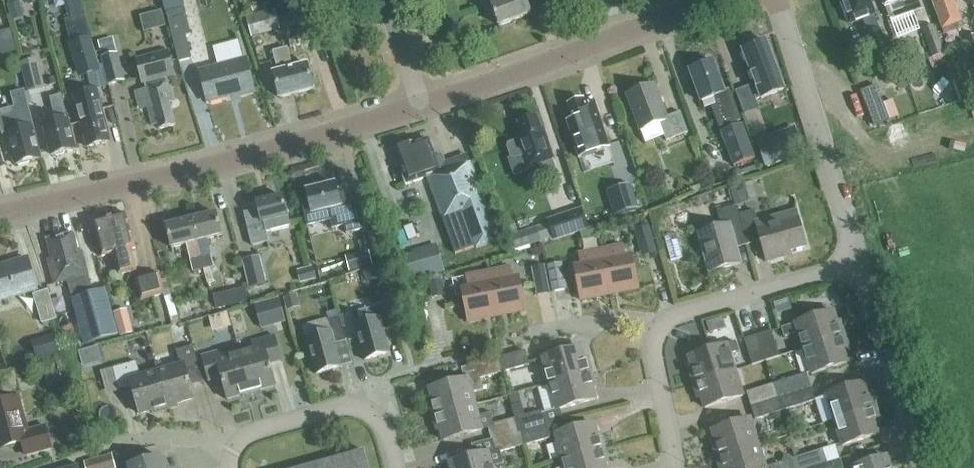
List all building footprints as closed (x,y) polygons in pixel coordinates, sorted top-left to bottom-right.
[(72,27),(67,29),(72,43),(68,44),(79,78),(101,71),(86,23),(79,0),(64,0),(72,27)] [(168,11),(180,63),(192,60),(187,37),(192,36),(186,7),(184,0),(166,0),(168,11)] [(526,0),(479,0),(486,19),(495,15),(499,27),(532,15),(526,0)] [(890,58),(869,0),(841,0),(850,25),(863,20),(868,35),(865,36),(876,63),(890,58)] [(903,9),(907,8),(913,24),(928,18),(920,0),(881,0),(886,12),(901,6),(903,9)] [(942,30),(944,35),(963,29),(953,0),(931,0),(942,30)] [(19,1),(7,5),(10,15),(22,12),(19,1)] [(280,31),(274,9),(247,17),(252,38),(280,31)] [(163,13),(142,18),(145,32),(146,35),(167,29),(163,13)] [(947,64),(932,26),(922,30),(928,49),(925,50),(932,69),(947,64)] [(117,55),(113,39),(99,43),(103,58),(117,55)] [(743,51),(755,83),(756,85),(751,87),(757,101),(760,99),(759,97),(783,88),(777,74),(778,74),(766,42),(743,51)] [(280,99),(314,90),(307,65),(292,69),(288,49),(274,53),(279,72),(274,73),(280,99)] [(175,102),(170,83),(169,83),(168,78),(175,76),(170,52),(136,61),(142,84),(146,83),(147,89),(143,90),(144,91),(140,92),(138,96),(141,107),(144,109),(148,108),(153,126),(159,124),(160,129),(176,125),(170,103),(175,102)] [(109,86),(125,82),(118,54),(117,55),(103,58),(102,59),(109,86)] [(240,97),(255,93),(246,60),(200,72),(208,103),(239,95),(240,97)] [(37,61),(21,65),(28,92),(44,88),(37,61)] [(715,97),(718,106),(711,108),(720,129),(741,121),(729,90),(725,92),(713,62),(690,71),(701,103),(715,97)] [(627,96),(641,132),(645,145),(665,137),(666,142),(688,134),(681,113),(667,118),(655,85),(627,96)] [(877,87),(861,93),(865,103),(874,127),(890,121),(881,97),(877,87)] [(98,93),(87,96),(75,98),(88,148),(110,143),(105,126),(107,126),(98,93)] [(44,124),(52,156),(54,155),(57,156),(64,155),(65,152),(76,150),(61,96),(51,99),(56,120),(44,124)] [(766,126),(759,108),(756,101),(755,102),(753,97),(739,102),(751,132),(766,126)] [(596,154),(602,152),(601,148),(609,145),(595,102),(585,105),(584,101),(568,106),(573,120),(566,122),(578,159),(596,154)] [(28,162),(40,159),(36,142),(38,141),(28,102),(15,105),(22,129),(8,133),(17,165),(18,165),(18,167),(29,164),(28,162)] [(509,145),(509,148),(513,160),(511,160),(516,174),(540,166),(543,177),(557,173),(553,161),(555,161),(544,130),(542,131),(537,117),(518,124),(523,138),(516,140),(517,143),(509,145)] [(755,159),(743,125),(721,133),(733,167),(737,166),(739,174),(753,169),(750,161),(755,159)] [(767,168),(804,155),(795,132),(759,145),(767,168)] [(498,240),(471,163),(441,173),(429,141),(414,146),(413,144),(396,150),(401,165),(402,175),(406,186),(428,178),(455,255),(498,240)] [(336,184),(307,192),(309,202),(302,204),(307,228),(330,222),(332,230),(345,227),(346,234),(362,230),(355,202),(341,206),(336,184)] [(629,186),(606,192),(613,216),(636,210),(629,186)] [(749,186),(735,190),(740,207),(754,202),(749,186)] [(291,227),(288,217),(290,217),(284,197),(257,204),(259,211),(244,214),(248,226),(253,247),(269,243),(267,233),(291,227)] [(748,246),(739,216),(736,207),(717,212),(722,228),(700,234),(711,273),(740,264),(735,250),(748,246)] [(588,228),(585,217),(583,210),(548,221),(549,224),(553,238),(554,239),(588,228)] [(754,211),(739,216),(748,246),(760,242),(766,263),(784,258),(783,254),(807,248),(798,219),(759,230),(754,211)] [(126,252),(135,249),(127,214),(94,223),(103,258),(113,255),(119,276),(131,273),(126,252)] [(217,214),(192,220),(197,243),(222,237),(217,214)] [(204,270),(201,258),(197,243),(192,220),(166,227),(172,249),(187,245),(194,273),(204,270)] [(553,238),(549,224),(537,228),(541,242),(553,238)] [(650,230),(638,233),(640,242),(652,238),(650,230)] [(537,231),(511,240),(516,255),(543,246),(541,242),(537,231)] [(52,260),(48,261),(55,287),(68,283),(73,301),(84,298),(79,280),(90,277),(83,252),(79,253),(74,234),(47,241),(52,260)] [(445,273),(437,244),(413,251),(414,254),(405,256),(413,282),(445,273)] [(623,247),(601,251),(610,295),(638,289),(632,258),(625,259),(623,247)] [(610,295),(601,251),(580,256),(582,268),(575,269),(581,300),(610,295)] [(356,271),(372,267),(369,253),(352,257),(356,271)] [(211,255),(201,258),(204,270),(214,268),(211,255)] [(267,283),(260,257),(242,261),(249,288),(267,283)] [(37,290),(28,260),(0,268),(0,302),(37,290)] [(536,289),(548,286),(543,263),(532,265),(536,289)] [(568,290),(563,264),(548,267),(553,293),(568,290)] [(316,280),(313,268),(303,270),(306,283),(316,280)] [(374,282),(380,281),(377,269),(371,271),(374,282)] [(510,269),(489,273),(497,317),(525,311),(519,280),(512,281),(510,269)] [(166,295),(159,273),(135,280),(141,302),(166,295)] [(497,317),(489,273),(467,278),(453,281),(456,298),(463,296),(468,322),(497,317)] [(445,290),(443,280),(429,283),(431,293),(445,290)] [(57,320),(49,291),(33,296),(42,325),(57,320)] [(230,306),(227,292),(213,295),(217,310),(230,306)] [(298,303),(296,294),(283,297),(286,307),(298,303)] [(281,297),(267,301),(273,321),(286,318),(281,297)] [(210,314),(205,298),(178,306),(182,322),(210,314)] [(368,310),(352,314),(355,325),(365,361),(390,354),(384,331),(396,328),(389,304),(368,310)] [(175,310),(168,312),(170,320),(177,318),(175,310)] [(327,313),(329,321),(340,318),(338,310),(327,313)] [(798,333),(804,350),(845,337),(840,322),(837,323),(833,312),(795,324),(796,325),(782,329),(784,338),(798,333)] [(231,327),(227,314),(210,319),(214,333),(231,327)] [(335,345),(347,342),(340,318),(329,321),(327,321),(330,332),(306,339),(316,375),(342,368),(335,345)] [(130,322),(117,326),(121,337),(133,334),(130,322)] [(72,326),(62,329),(68,349),(78,345),(72,326)] [(61,332),(30,341),(37,360),(68,351),(61,332)] [(771,332),(759,336),(767,361),(780,357),(771,332)] [(767,361),(759,336),(745,340),(753,366),(767,361)] [(270,365),(282,361),(276,337),(253,343),(255,351),(241,355),(252,395),(276,388),(270,365)] [(849,351),(845,337),(804,350),(812,375),(850,363),(846,352),(849,351)] [(186,372),(200,368),(193,345),(176,350),(181,366),(163,371),(161,362),(155,364),(157,372),(168,410),(169,410),(168,407),(194,400),(186,372)] [(689,370),(694,385),(735,371),(727,346),(689,358),(692,369),(689,370)] [(98,347),(79,352),(83,367),(102,362),(98,347)] [(543,359),(550,385),(592,374),(588,359),(585,360),(581,349),(543,359)] [(252,395),(241,355),(227,359),(225,351),(202,357),(209,381),(222,378),(228,401),(252,395)] [(525,352),(499,359),(502,373),(529,366),(525,352)] [(480,379),(502,373),(499,359),(462,369),(465,381),(430,390),(433,401),(429,402),(433,417),(475,406),(472,394),(483,390),(480,379)] [(168,410),(157,372),(141,377),(136,362),(112,369),(118,391),(132,387),(140,415),(152,412),(153,414),(168,410)] [(743,397),(735,371),(694,385),(698,399),(702,398),(705,409),(743,397)] [(593,390),(596,389),(592,374),(550,385),(557,411),(596,401),(593,390)] [(16,392),(11,375),(0,377),(0,396),(16,392)] [(800,377),(773,385),(778,399),(804,390),(800,377)] [(826,396),(834,421),(876,408),(871,393),(868,394),(864,384),(826,396)] [(778,399),(773,385),(747,393),(751,407),(778,399)] [(808,404),(804,390),(778,399),(782,412),(808,404)] [(52,450),(46,427),(28,432),(19,399),(0,404),(0,450),(24,444),(27,457),(52,450)] [(782,412),(778,399),(751,407),(756,420),(782,412)] [(542,412),(525,417),(522,405),(512,408),(516,420),(515,420),(519,433),(546,426),(542,412)] [(490,414),(478,417),(475,406),(433,417),(437,432),(441,431),(444,442),(489,429),(492,440),(519,433),(515,420),(494,425),(490,414)] [(880,423),(876,408),(834,421),(842,447),(880,435),(877,424),(880,423)] [(712,444),(717,458),(758,445),(750,420),(712,432),(716,442),(712,444)] [(556,435),(563,461),(605,450),(600,435),(597,436),(594,425),(556,435)] [(550,439),(546,426),(519,433),(523,447),(550,439)] [(501,453),(523,447),(519,433),(492,440),(495,453),(488,455),(488,453),(450,464),(451,467),(494,467),(504,465),(501,453)] [(758,445),(717,458),(720,467),(766,467),(758,445)] [(609,465),(605,450),(563,461),(565,467),(606,467),(605,466),(609,465)] [(796,459),(799,467),(815,467),(828,464),(823,450),(796,459)] [(364,452),(305,467),(369,467),(364,452)] [(113,456),(85,463),(86,467),(116,467),(113,456)] [(129,467),(164,467),(161,458),(128,467),(129,467)] [(887,458),(855,467),(890,467),(887,458)] [(796,459),(770,467),(799,467),(796,459)]
